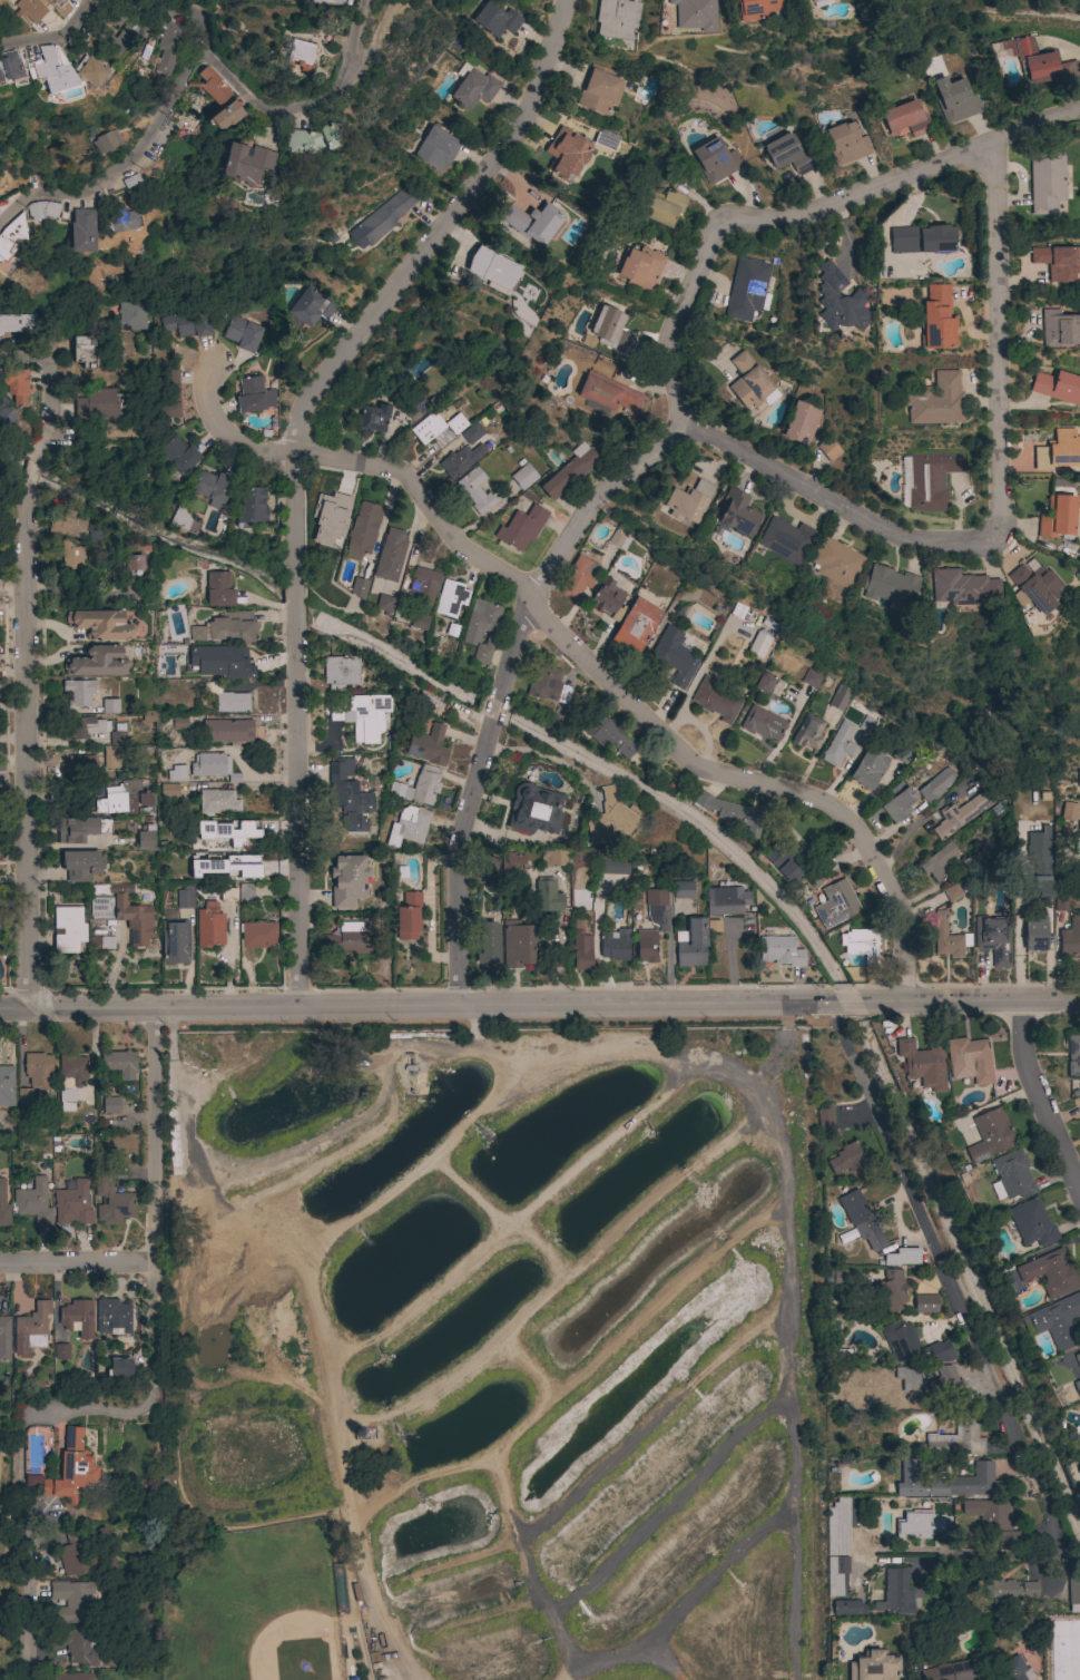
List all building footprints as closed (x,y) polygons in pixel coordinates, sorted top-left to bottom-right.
[(13,4),(18,0),(36,0),(47,11),(32,25),(24,17),(21,19),(14,12),(18,9),(13,4)] [(59,8),(67,0),(50,0),(59,8)] [(523,20),(511,35),(504,29),(495,39),(471,20),(487,0),(503,13),(508,8),(523,20)] [(595,22),(598,0),(626,0),(631,1),(631,0),(636,0),(636,2),(641,3),(637,29),(631,28),(629,41),(596,36),(598,22),(595,22)] [(667,4),(667,0),(715,0),(716,32),(699,32),(699,29),(675,29),(675,4),(667,4)] [(739,23),(735,0),(780,0),(782,10),(765,12),(766,18),(739,23)] [(809,4),(808,0),(831,0),(832,2),(814,9),(812,3),(809,4)] [(49,9),(59,20),(47,29),(39,20),(49,9)] [(166,77),(153,72),(165,38),(153,33),(157,20),(183,29),(166,77)] [(118,55),(102,45),(108,35),(114,39),(122,25),(134,32),(118,55)] [(1052,52),(1053,58),(1056,58),(1058,76),(1057,76),(1058,79),(1030,85),(1029,80),(1027,81),(1025,74),(1021,75),(1018,61),(1017,61),(1012,39),(1017,38),(1018,39),(1025,38),(1025,37),(1031,36),(1035,56),(1052,52)] [(315,46),(313,55),(315,56),(312,68),(306,67),(305,72),(298,70),(300,68),(295,67),(296,62),(286,60),(292,39),(315,46)] [(1014,57),(1007,58),(1005,50),(1000,51),(998,41),(1011,39),(1014,57)] [(51,45),(51,47),(55,46),(56,46),(68,65),(67,65),(71,71),(84,56),(87,58),(88,55),(109,70),(95,89),(95,88),(92,90),(75,77),(79,84),(78,84),(78,86),(62,90),(63,92),(48,97),(43,82),(40,82),(40,80),(36,80),(30,66),(31,65),(30,62),(41,59),(37,47),(51,45)] [(4,84),(0,85),(0,53),(14,49),(18,61),(19,61),(26,84),(12,88),(11,82),(6,85),(4,84)] [(1074,60),(1078,74),(1062,77),(1059,64),(1074,60)] [(487,104),(478,98),(468,111),(458,104),(459,102),(450,96),(462,79),(455,74),(464,62),(483,77),(487,72),(501,84),(487,104)] [(613,72),(612,77),(622,81),(622,82),(625,84),(616,107),(610,105),(606,117),(576,105),(591,64),(613,72)] [(186,87),(186,81),(195,81),(193,78),(207,65),(220,80),(219,81),(225,88),(226,87),(230,91),(229,91),(232,94),(217,107),(199,87),(186,87)] [(964,78),(971,98),(976,96),(982,111),(944,125),(935,100),(939,99),(932,81),(944,77),(946,85),(964,78)] [(915,98),(921,116),(925,114),(932,130),(911,138),(907,127),(896,131),(897,134),(890,137),(888,134),(887,135),(878,111),(915,98)] [(216,129),(214,126),(210,128),(205,121),(233,99),(244,114),(229,125),(228,124),(223,128),(216,129)] [(835,167),(825,141),(827,140),(823,130),(843,123),(844,125),(852,121),(858,138),(864,136),(871,153),(835,167)] [(338,126),(335,133),(338,143),(336,143),(337,146),(325,150),(326,153),(305,159),(304,153),(286,153),(287,147),(285,147),(285,130),(305,130),(304,134),(317,129),(316,126),(330,123),(338,126)] [(412,156),(431,125),(461,143),(446,167),(443,165),(439,173),(412,156)] [(588,155),(588,158),(587,160),(585,164),(581,165),(573,176),(572,176),(568,183),(567,182),(566,184),(556,177),(557,176),(544,169),(552,158),(542,152),(560,126),(580,139),(581,137),(591,144),(590,145),(592,146),(588,153),(588,155)] [(114,128),(119,139),(115,141),(117,146),(104,153),(107,157),(99,162),(96,155),(94,156),(88,144),(96,140),(95,138),(114,128)] [(592,147),(614,152),(618,137),(596,132),(592,147)] [(787,133),(788,135),(791,134),(799,150),(798,152),(801,155),(806,152),(813,164),(812,165),(813,167),(797,176),(795,173),(794,173),(788,162),(783,165),(784,166),(775,170),(772,165),(770,166),(762,149),(764,149),(762,146),(787,133)] [(717,136),(727,154),(733,150),(743,166),(709,186),(690,156),(693,155),(690,152),(717,136)] [(274,153),(268,170),(262,168),(256,185),(254,184),(254,185),(253,185),(252,187),(244,185),(245,183),(223,176),(224,173),(220,172),(229,143),(239,145),(239,144),(246,146),(244,156),(248,157),(252,146),(274,153)] [(52,167),(48,154),(61,149),(65,164),(52,167)] [(1064,201),(1056,202),(1056,215),(1030,215),(1029,153),(1063,153),(1064,201)] [(369,246),(367,244),(360,250),(346,234),(394,195),(394,196),(405,186),(418,202),(393,222),(395,224),(369,246)] [(632,213),(645,187),(664,196),(667,188),(688,197),(679,216),(676,215),(669,229),(632,213)] [(543,201),(557,211),(556,212),(563,218),(561,221),(562,222),(550,237),(549,236),(540,247),(527,237),(526,240),(498,219),(509,205),(529,219),(543,201)] [(29,203),(38,202),(45,202),(59,204),(56,218),(41,215),(41,218),(31,221),(30,216),(28,217),(26,207),(29,203)] [(106,234),(102,217),(112,215),(111,208),(124,206),(124,211),(132,208),(135,215),(138,215),(140,226),(136,227),(137,228),(106,234)] [(6,264),(0,260),(0,232),(2,229),(21,211),(26,240),(13,238),(11,243),(17,246),(12,252),(13,253),(11,255),(11,254),(8,258),(10,260),(6,264)] [(90,254),(66,254),(67,225),(69,225),(69,211),(90,211),(90,254)] [(952,252),(952,253),(930,254),(930,253),(919,253),(919,246),(890,247),(888,228),(920,227),(920,229),(926,229),(926,226),(946,225),(946,228),(953,227),(954,252),(952,252)] [(519,266),(514,280),(507,291),(465,271),(470,257),(478,245),(519,266)] [(1077,262),(1079,261),(1079,275),(1076,275),(1076,283),(1048,283),(1048,265),(1029,265),(1029,246),(1077,245),(1077,262)] [(650,293),(626,283),(627,280),(616,275),(620,264),(618,263),(625,247),(641,254),(641,253),(645,254),(644,255),(646,256),(648,251),(666,257),(650,293)] [(737,256),(770,264),(764,293),(770,294),(766,311),(760,310),(760,312),(752,310),(749,323),(724,318),(737,256)] [(856,287),(868,297),(861,305),(871,314),(867,319),(870,320),(858,333),(853,328),(853,325),(844,328),(834,325),(834,329),(835,330),(835,332),(832,333),(816,314),(823,310),(816,301),(821,297),(816,291),(818,290),(816,286),(821,283),(815,277),(821,273),(815,267),(826,258),(847,283),(835,293),(838,297),(843,296),(848,297),(856,287)] [(950,284),(950,314),(948,314),(948,319),(951,319),(951,316),(955,316),(955,329),(953,329),(953,334),(956,334),(956,348),(920,348),(920,335),(922,335),(922,329),(920,329),(920,319),(922,319),(922,302),(926,302),(926,284),(950,284)] [(308,285),(323,296),(323,295),(337,306),(325,321),(318,315),(308,329),(287,312),(308,285)] [(145,302),(145,330),(117,330),(117,321),(119,321),(118,313),(117,313),(117,310),(118,310),(118,302),(145,302)] [(597,314),(595,313),(599,304),(603,306),(605,305),(620,312),(620,314),(626,316),(621,325),(620,325),(618,332),(619,332),(619,331),(630,335),(629,336),(634,339),(626,356),(611,350),(612,349),(597,342),(598,339),(591,335),(592,332),(589,331),(597,314)] [(1059,315),(1079,314),(1079,333),(1079,345),(1069,345),(1069,348),(1041,349),(1040,310),(1059,309),(1059,315)] [(189,311),(192,320),(207,316),(212,334),(195,339),(195,335),(190,336),(190,334),(177,338),(176,330),(163,333),(159,319),(189,311)] [(1,335),(0,335),(0,315),(33,314),(35,331),(1,332),(1,335)] [(262,329),(252,354),(236,348),(237,345),(234,344),(235,342),(222,336),(230,315),(262,329)] [(72,336),(88,336),(88,340),(94,340),(94,359),(97,359),(98,369),(82,369),(82,362),(72,362),(72,336)] [(740,375),(728,361),(743,349),(779,395),(766,406),(763,401),(753,408),(749,403),(744,408),(727,387),(740,375)] [(6,385),(0,385),(0,369),(3,369),(3,368),(10,368),(10,369),(27,370),(27,375),(29,375),(29,385),(27,385),(27,395),(26,394),(24,407),(12,407),(12,395),(6,395),(6,392),(6,385)] [(178,418),(159,418),(159,402),(163,402),(163,370),(178,370),(178,418)] [(642,395),(635,413),(616,404),(612,412),(587,400),(587,401),(577,397),(578,395),(576,395),(588,370),(642,395)] [(906,423),(906,406),(905,406),(905,388),(931,387),(931,394),(934,394),(934,371),(959,370),(959,392),(962,392),(962,423),(906,423)] [(1056,370),(1079,377),(1079,407),(1029,391),(1034,372),(1053,378),(1056,370)] [(275,407),(265,408),(265,410),(237,413),(235,397),(238,397),(237,393),(240,392),(238,379),(261,375),(261,377),(263,377),(263,382),(262,383),(263,391),(274,389),(275,407)] [(115,389),(115,402),(118,402),(118,419),(75,419),(75,398),(86,398),(86,389),(115,389)] [(400,408),(418,392),(426,403),(424,404),(428,408),(420,416),(418,412),(409,419),(400,408)] [(3,429),(0,426),(0,393),(9,400),(4,406),(16,414),(3,429)] [(795,400),(822,411),(807,447),(780,436),(795,400)] [(369,430),(369,431),(357,429),(362,407),(377,409),(379,403),(390,406),(387,419),(386,419),(384,433),(369,430)] [(433,411),(438,417),(440,416),(443,420),(442,421),(445,427),(444,428),(446,431),(449,430),(453,437),(439,449),(431,439),(422,446),(409,430),(433,411)] [(468,426),(454,436),(444,423),(458,412),(468,426)] [(484,433),(471,445),(474,447),(480,442),(481,445),(483,443),(484,446),(483,447),(487,451),(451,481),(436,463),(448,455),(446,453),(450,451),(450,452),(451,451),(453,453),(463,445),(464,446),(467,443),(459,434),(475,421),(484,433)] [(139,423),(139,438),(95,437),(95,422),(139,423)] [(1074,437),(1079,437),(1079,463),(1076,463),(1076,467),(1051,466),(1051,470),(1033,470),(1033,447),(1047,448),(1047,441),(1054,441),(1054,429),(1074,429),(1074,437)] [(180,476),(157,450),(174,436),(184,446),(186,443),(188,446),(189,445),(200,457),(180,476)] [(815,446),(827,436),(842,452),(829,462),(815,446)] [(538,487),(573,456),(570,452),(582,441),(589,448),(599,459),(550,501),(538,487)] [(944,488),(946,488),(945,512),(906,510),(907,489),(910,489),(909,455),(963,452),(963,472),(943,473),(944,488)] [(521,491),(509,477),(527,462),(539,477),(521,491)] [(479,517),(471,506),(473,505),(455,482),(475,466),(487,478),(477,486),(484,495),(488,492),(490,496),(493,492),(500,499),(479,517)] [(192,491),(199,470),(213,476),(214,473),(217,475),(217,472),(233,479),(223,505),(192,491)] [(679,517),(677,521),(665,515),(668,510),(661,506),(671,488),(681,494),(685,487),(690,490),(697,479),(714,488),(694,525),(679,517)] [(748,497),(744,507),(759,516),(747,538),(746,537),(746,539),(740,536),(739,537),(730,533),(733,530),(729,528),(726,534),(720,531),(717,537),(710,534),(716,521),(715,521),(725,502),(721,500),(724,497),(723,496),(728,486),(748,497)] [(263,507),(267,507),(266,524),(249,522),(249,528),(235,527),(236,507),(240,508),(242,487),(264,488),(263,507)] [(1072,536),(1071,536),(1071,539),(1060,539),(1060,535),(1059,535),(1059,536),(1056,536),(1056,538),(1037,537),(1039,515),(1047,515),(1048,495),(1076,497),(1072,536)] [(190,520),(184,534),(167,526),(179,500),(190,520)] [(344,558),(346,548),(345,548),(348,537),(346,537),(348,530),(350,530),(354,516),(356,516),(356,515),(355,515),(359,502),(360,504),(360,501),(383,507),(379,524),(377,524),(375,533),(376,534),(373,545),(371,545),(369,555),(363,554),(359,561),(344,558)] [(531,543),(528,540),(520,553),(492,536),(499,525),(504,528),(516,510),(526,516),(532,504),(548,512),(531,543)] [(48,531),(50,520),(55,521),(58,506),(73,509),(73,512),(87,516),(82,533),(80,533),(79,538),(48,531)] [(755,545),(770,515),(795,529),(798,522),(815,531),(796,567),(755,545)] [(395,583),(372,577),(381,547),(382,547),(387,527),(403,531),(402,535),(405,536),(404,540),(406,541),(395,583)] [(333,555),(317,555),(316,529),(332,529),(333,555)] [(628,539),(622,549),(619,547),(617,550),(606,543),(613,530),(628,539)] [(822,535),(864,557),(846,590),(813,573),(815,570),(809,567),(812,564),(807,561),(822,535)] [(134,547),(138,536),(151,540),(147,551),(134,547)] [(72,539),(72,547),(84,546),(84,559),(81,559),(81,569),(61,570),(60,539),(72,539)] [(143,570),(125,570),(124,556),(143,555),(143,570)] [(593,576),(595,577),(589,588),(581,585),(578,593),(567,586),(571,578),(566,576),(578,555),(599,566),(593,576)] [(907,613),(891,607),(892,603),(874,597),(873,602),(860,597),(862,590),(858,589),(863,575),(866,576),(871,563),(893,570),(892,573),(901,576),(902,572),(920,578),(907,613)] [(1021,564),(1030,574),(1040,565),(1045,572),(1049,569),(1062,585),(1056,590),(1059,594),(1051,600),(1054,604),(1040,616),(1028,600),(1018,608),(1009,597),(1018,589),(1005,576),(1021,564)] [(432,603),(421,599),(423,594),(411,590),(415,575),(412,574),(414,566),(440,574),(432,603)] [(930,569),(958,568),(958,575),(966,575),(966,576),(983,576),(983,580),(999,579),(1000,597),(984,598),(984,604),(949,606),(949,600),(931,602),(930,569)] [(228,573),(228,589),(234,589),(234,606),(206,607),(206,573),(228,573)] [(607,578),(608,576),(613,579),(612,582),(615,583),(612,586),(625,594),(617,607),(620,608),(622,605),(626,607),(616,623),(609,618),(612,613),(610,612),(608,615),(600,609),(599,612),(593,608),(595,607),(592,606),(596,603),(590,599),(605,576),(607,578)] [(354,577),(369,582),(363,603),(350,593),(354,577)] [(463,585),(462,589),(469,592),(464,606),(459,604),(454,618),(434,613),(443,579),(463,585)] [(395,598),(391,614),(389,613),(387,614),(374,609),(379,594),(395,598)] [(661,612),(636,656),(609,641),(636,596),(661,612)] [(470,609),(468,609),(470,603),(472,604),(473,599),(500,607),(500,609),(501,609),(499,617),(498,616),(498,617),(500,618),(487,665),(472,661),(477,643),(475,643),(474,646),(461,643),(470,609)] [(742,621),(729,614),(736,602),(742,605),(742,604),(748,607),(742,621)] [(135,627),(135,633),(131,637),(126,636),(127,639),(126,642),(122,642),(121,641),(90,642),(87,639),(85,636),(87,633),(89,631),(88,629),(87,627),(86,627),(86,628),(77,628),(76,631),(72,631),(70,629),(70,627),(67,627),(67,623),(65,623),(65,616),(67,616),(67,612),(122,611),(122,624),(130,624),(135,627)] [(413,611),(429,615),(425,631),(410,627),(413,611)] [(212,622),(212,618),(220,618),(220,613),(252,612),(253,643),(226,643),(226,639),(208,639),(208,622),(212,622)] [(683,633),(676,644),(679,646),(675,653),(684,658),(685,656),(697,663),(681,691),(669,684),(676,671),(667,666),(661,675),(644,665),(667,624),(683,633)] [(204,626),(205,641),(189,641),(188,627),(204,626)] [(757,631),(758,632),(759,629),(772,636),(770,637),(772,638),(770,641),(776,644),(773,649),(767,646),(760,658),(746,652),(757,631)] [(120,645),(120,660),(126,660),(128,662),(128,666),(126,668),(126,675),(65,676),(65,672),(62,670),(62,664),(65,663),(65,658),(71,658),(71,657),(77,657),(77,658),(78,658),(78,657),(84,657),(84,649),(87,646),(120,645)] [(239,674),(227,674),(227,676),(220,677),(220,674),(215,674),(215,673),(197,673),(197,658),(219,658),(219,654),(232,654),(232,652),(239,652),(239,674)] [(347,656),(359,658),(359,684),(343,684),(343,692),(327,692),(327,684),(323,684),(323,657),(347,656)] [(534,663),(548,666),(548,664),(553,665),(553,667),(561,671),(558,682),(561,683),(560,684),(571,687),(566,705),(543,697),(542,701),(524,695),(534,663)] [(822,676),(814,690),(799,682),(807,668),(822,676)] [(767,695),(754,687),(763,671),(776,677),(767,695)] [(715,681),(713,685),(742,701),(728,726),(718,722),(720,716),(711,712),(710,714),(698,709),(699,705),(690,701),(704,674),(715,681)] [(96,680),(97,690),(94,690),(94,695),(89,695),(89,706),(67,707),(67,700),(70,700),(70,692),(62,692),(62,690),(61,687),(60,684),(62,683),(62,681),(96,680)] [(240,712),(240,713),(233,713),(233,712),(215,712),(215,695),(204,696),(204,683),(219,682),(219,693),(230,692),(230,694),(248,694),(248,701),(249,701),(249,706),(248,706),(248,712),(240,712)] [(838,684),(852,691),(841,712),(838,711),(837,713),(828,707),(829,706),(827,705),(838,684)] [(450,709),(443,719),(413,705),(420,691),(450,709)] [(390,695),(390,712),(382,712),(382,720),(383,719),(383,731),(381,732),(379,733),(377,734),(377,744),(362,744),(362,743),(353,743),(352,723),(343,723),(343,721),(330,721),(328,706),(343,706),(343,711),(347,711),(347,696),(390,695)] [(118,700),(118,713),(101,714),(101,713),(100,713),(100,702),(101,702),(101,700),(118,700)] [(752,704),(767,712),(785,721),(784,722),(786,723),(776,742),(768,738),(767,740),(753,732),(752,734),(738,727),(752,704)] [(606,719),(607,719),(609,721),(608,722),(621,733),(620,734),(625,739),(626,739),(637,749),(626,760),(612,746),(615,744),(612,742),(608,746),(603,742),(599,746),(589,736),(593,731),(586,723),(597,711),(606,719)] [(813,717),(814,716),(825,722),(817,738),(821,740),(814,751),(806,746),(805,750),(789,742),(805,713),(813,717)] [(865,714),(878,722),(871,736),(857,729),(865,714)] [(187,715),(187,717),(188,717),(188,727),(187,727),(187,730),(173,730),(171,715),(187,715)] [(63,741),(63,729),(68,729),(68,719),(85,717),(95,716),(95,721),(104,720),(104,721),(109,721),(109,731),(105,732),(105,733),(88,734),(88,740),(63,741)] [(855,726),(846,741),(857,748),(851,759),(844,754),(835,768),(821,759),(822,756),(822,755),(823,753),(822,753),(823,751),(824,751),(843,719),(855,726)] [(239,720),(239,734),(230,734),(230,743),(202,743),(202,720),(239,720)] [(439,748),(448,750),(443,768),(426,763),(426,760),(404,754),(411,732),(428,736),(429,733),(428,733),(429,729),(430,729),(431,722),(444,725),(439,748)] [(109,732),(115,732),(115,724),(125,723),(125,738),(132,738),(132,744),(110,745),(109,732)] [(905,765),(891,758),(897,744),(912,752),(905,765)] [(867,745),(890,759),(886,764),(887,765),(881,778),(878,776),(870,791),(855,782),(855,784),(851,781),(852,780),(847,778),(867,745)] [(119,746),(120,769),(104,770),(102,748),(119,746)] [(224,753),(224,756),(229,756),(229,773),(239,773),(239,782),(228,783),(228,774),(225,774),(225,776),(190,776),(189,763),(194,763),(194,755),(196,755),(196,753),(224,753)] [(96,772),(78,773),(78,776),(59,776),(59,756),(96,755),(96,772)] [(352,759),(353,759),(353,776),(345,776),(345,781),(362,781),(362,789),(357,789),(357,793),(372,793),(372,812),(370,812),(370,813),(361,813),(361,812),(359,812),(359,818),(366,818),(367,832),(345,832),(345,826),(341,826),(341,817),(345,817),(345,814),(342,814),(342,808),(330,808),(330,782),(328,782),(328,762),(328,755),(352,755),(352,759)] [(418,775),(421,763),(441,770),(436,782),(440,783),(438,794),(434,793),(432,799),(433,799),(432,802),(431,802),(430,807),(410,800),(411,800),(402,797),(401,800),(386,795),(391,781),(405,785),(405,787),(412,789),(416,774),(418,775)] [(185,780),(167,781),(167,771),(171,771),(171,765),(174,765),(174,764),(180,764),(180,765),(185,765),(185,780)] [(944,768),(945,769),(948,766),(956,778),(944,789),(945,791),(929,804),(916,791),(944,768)] [(139,780),(140,791),(135,791),(136,814),(125,815),(124,812),(120,812),(120,813),(108,813),(108,804),(105,804),(104,788),(118,787),(118,784),(120,784),(120,781),(139,780)] [(894,824),(880,808),(893,797),(888,791),(903,780),(909,788),(910,787),(916,794),(914,795),(916,799),(907,805),(911,810),(894,824)] [(562,795),(558,811),(559,813),(560,815),(560,818),(556,836),(549,833),(546,834),(544,832),(534,830),(528,834),(505,827),(511,810),(509,809),(512,800),(513,801),(514,798),(513,794),(513,791),(516,787),(519,784),(522,783),(527,783),(530,784),(533,788),(562,795)] [(178,784),(178,799),(160,799),(159,784),(178,784)] [(610,830),(611,842),(589,844),(586,817),(602,814),(601,803),(603,802),(601,792),(599,788),(615,784),(617,801),(619,800),(619,804),(638,819),(626,836),(619,830),(610,830)] [(763,812),(756,840),(752,839),(750,842),(747,841),(748,838),(744,837),(746,827),(740,824),(738,832),(728,830),(730,822),(715,818),(717,811),(708,810),(706,812),(690,800),(699,789),(713,798),(713,799),(763,812)] [(931,830),(939,824),(937,823),(943,819),(937,811),(945,807),(946,808),(952,804),(955,810),(985,789),(994,802),(953,830),(954,831),(939,841),(931,830)] [(138,793),(144,793),(144,790),(148,790),(148,793),(154,793),(154,805),(154,815),(137,815),(137,808),(145,808),(145,807),(138,807),(138,793)] [(199,790),(215,790),(215,791),(233,791),(234,800),(240,800),(240,811),(219,811),(219,813),(213,813),(213,817),(202,817),(202,813),(199,813),(199,790)] [(1063,802),(1078,804),(1074,822),(1060,819),(1063,802)] [(430,812),(421,844),(400,839),(397,848),(385,846),(391,822),(396,824),(397,819),(396,819),(399,811),(408,805),(430,812)] [(58,819),(98,818),(98,820),(110,820),(110,833),(98,833),(98,834),(84,834),(84,844),(65,844),(58,844),(58,819)] [(1075,823),(1075,833),(1071,833),(1070,860),(1079,861),(1079,823),(1075,823)] [(154,847),(156,847),(156,851),(144,851),(144,849),(137,849),(137,848),(134,848),(134,839),(137,839),(137,831),(141,831),(141,824),(154,824),(154,847)] [(253,827),(254,829),(254,841),(248,841),(248,849),(235,849),(235,846),(232,846),(232,847),(215,847),(215,824),(251,824),(253,827)] [(1050,881),(1052,881),(1052,898),(1037,898),(1037,888),(1033,888),(1033,862),(1027,862),(1027,852),(1025,851),(1025,847),(1027,844),(1027,833),(1042,833),(1042,826),(1049,826),(1050,881)] [(774,843),(779,850),(791,840),(806,857),(794,868),(803,877),(792,888),(762,856),(774,843)] [(946,843),(952,853),(943,859),(952,871),(935,883),(929,872),(924,876),(916,865),(946,843)] [(540,850),(568,850),(568,867),(540,867),(540,850)] [(98,851),(98,854),(104,854),(104,866),(102,866),(102,870),(100,870),(100,873),(90,875),(90,882),(66,882),(66,870),(60,870),(60,861),(61,861),(61,852),(98,851)] [(513,852),(513,856),(526,856),(526,865),(512,865),(512,870),(501,870),(501,852),(513,852)] [(976,852),(984,867),(968,876),(960,861),(976,852)] [(475,871),(481,854),(499,860),(493,877),(475,871)] [(370,870),(370,875),(367,878),(364,878),(364,899),(353,899),(353,908),(331,909),(331,887),(332,887),(332,879),(330,879),(330,868),(334,868),(333,859),(334,859),(334,857),(364,856),(364,867),(366,867),(370,870)] [(628,857),(628,875),(598,875),(598,857),(628,857)] [(248,867),(247,867),(247,881),(223,881),(223,859),(248,859),(248,867)] [(814,890),(804,879),(815,867),(826,878),(814,890)] [(537,912),(534,881),(537,880),(537,878),(552,877),(552,880),(554,880),(554,893),(562,893),(562,910),(537,912)] [(861,910),(823,930),(812,908),(825,901),(819,890),(844,878),(861,910)] [(672,899),(672,881),(693,881),(693,899),(672,899)] [(151,926),(153,926),(154,938),(146,938),(147,947),(143,947),(143,949),(134,949),(134,948),(130,948),(129,930),(126,930),(126,920),(112,921),(112,920),(90,921),(89,898),(114,897),(114,893),(90,895),(90,886),(131,883),(131,892),(125,893),(125,900),(128,900),(128,907),(151,906),(151,926)] [(181,890),(181,883),(193,883),(193,909),(176,909),(176,890),(181,890)] [(962,896),(949,904),(942,890),(955,883),(962,896)] [(219,902),(220,885),(236,886),(236,902),(219,902)] [(253,904),(238,902),(238,885),(254,885),(253,904)] [(706,916),(705,889),(740,887),(740,892),(748,891),(749,906),(742,906),(742,914),(706,916)] [(667,889),(667,906),(645,906),(645,889),(667,889)] [(1053,889),(1062,889),(1062,899),(1069,899),(1069,911),(1054,911),(1053,889)] [(402,908),(402,892),(421,892),(421,910),(419,910),(420,932),(416,932),(416,940),(396,940),(395,908),(402,908)] [(196,910),(203,910),(203,907),(204,907),(204,901),(216,901),(216,907),(217,907),(218,914),(224,914),(224,922),(225,922),(225,932),(224,932),(224,935),(224,941),(224,946),(209,946),(209,948),(196,948),(196,910)] [(82,924),(86,924),(86,942),(85,942),(85,949),(82,949),(82,953),(53,954),(53,935),(62,935),(62,928),(53,929),(53,908),(81,908),(82,924)] [(945,910),(946,936),(962,936),(962,934),(971,934),(971,947),(963,947),(963,958),(949,959),(949,957),(943,957),(943,955),(934,955),(934,910),(945,910)] [(1078,918),(1079,918),(1079,955),(1059,956),(1059,939),(1058,940),(1058,930),(1061,930),(1061,929),(1069,929),(1069,917),(1072,917),(1072,915),(1078,915),(1078,918)] [(705,917),(705,947),(704,947),(705,966),(676,966),(675,941),(687,941),(686,917),(705,917)] [(1009,968),(992,968),(992,949),(974,949),(974,918),(1007,918),(1007,924),(1009,924),(1009,968)] [(188,964),(161,964),(161,920),(188,921),(188,964)] [(502,920),(519,920),(519,926),(532,926),(532,932),(536,932),(536,940),(532,940),(533,965),(519,965),(519,968),(503,968),(502,920)] [(257,922),(257,921),(266,921),(266,922),(275,922),(275,924),(276,924),(276,932),(275,932),(275,948),(242,948),(242,922),(257,922)] [(500,964),(475,964),(474,921),(489,921),(489,922),(494,922),(494,924),(499,924),(500,964)] [(1047,950),(1024,950),(1024,921),(1047,921),(1047,950)] [(362,922),(362,948),(370,948),(370,956),(354,956),(354,950),(324,951),(324,935),(338,935),(338,932),(337,932),(337,924),(338,924),(338,922),(362,922)] [(591,969),(571,970),(570,950),(575,950),(575,937),(572,937),(572,928),(582,927),(582,936),(590,936),(591,969)] [(878,929),(878,968),(864,968),(864,955),(844,955),(844,946),(838,946),(838,934),(841,934),(841,927),(848,927),(848,929),(878,929)] [(629,929),(629,942),(628,942),(628,956),(630,956),(629,960),(608,960),(608,958),(599,957),(600,930),(609,930),(609,932),(616,932),(617,929),(629,929)] [(656,931),(656,936),(657,936),(657,940),(656,940),(656,963),(645,963),(645,960),(636,960),(636,931),(656,931)] [(795,937),(795,947),(793,947),(793,949),(804,949),(804,967),(788,967),(788,964),(774,964),(774,961),(759,961),(759,948),(760,948),(760,937),(795,937)] [(113,950),(113,938),(99,939),(99,950),(113,950)] [(1068,1035),(1079,1035),(1079,1076),(1067,1076),(1067,1062),(1069,1062),(1069,1059),(1068,1059),(1068,1035)] [(992,1084),(973,1086),(971,1071),(949,1074),(945,1041),(965,1037),(966,1042),(986,1038),(992,1084)] [(944,1093),(929,1093),(929,1083),(920,1084),(919,1078),(905,1078),(904,1059),(903,1059),(903,1057),(901,1057),(896,1057),(895,1039),(913,1038),(913,1052),(927,1051),(927,1047),(942,1046),(944,1093)] [(135,1073),(134,1073),(134,1081),(118,1081),(118,1072),(101,1072),(101,1052),(125,1052),(125,1051),(129,1051),(129,1052),(136,1052),(135,1073)] [(70,1052),(70,1056),(78,1056),(78,1057),(87,1057),(87,1078),(84,1078),(84,1084),(80,1084),(80,1088),(75,1088),(76,1102),(73,1102),(73,1112),(60,1112),(60,1102),(59,1102),(59,1053),(70,1052)] [(43,1054),(43,1055),(51,1055),(51,1073),(52,1073),(52,1090),(38,1090),(38,1088),(31,1088),(31,1086),(29,1086),(29,1078),(26,1078),(26,1074),(23,1074),(23,1054),(43,1054)] [(13,1106),(0,1106),(0,1066),(13,1066),(13,1106)] [(30,1088),(30,1103),(17,1103),(17,1088),(30,1088)] [(119,1097),(120,1113),(102,1113),(102,1097),(119,1097)] [(833,1130),(818,1131),(816,1108),(822,1108),(822,1104),(832,1103),(833,1130)] [(964,1149),(978,1142),(974,1135),(978,1134),(971,1119),(1000,1106),(1017,1144),(971,1164),(964,1149)] [(866,1164),(852,1171),(850,1166),(833,1175),(826,1161),(836,1156),(835,1153),(841,1150),(840,1147),(854,1140),(866,1164)] [(1020,1147),(1028,1166),(1025,1168),(1030,1179),(1031,1179),(1037,1191),(1020,1199),(1018,1194),(1015,1195),(1015,1196),(1012,1199),(1012,1198),(1005,1200),(1004,1196),(996,1201),(990,1184),(998,1181),(996,1179),(999,1178),(996,1174),(995,1174),(995,1173),(993,1173),(992,1170),(993,1169),(992,1166),(991,1168),(990,1164),(991,1164),(990,1161),(1020,1147)] [(134,1218),(120,1218),(120,1225),(101,1225),(101,1221),(96,1221),(96,1205),(101,1205),(101,1196),(95,1196),(95,1165),(111,1165),(111,1184),(112,1184),(112,1193),(120,1193),(120,1192),(129,1192),(129,1193),(134,1193),(134,1218)] [(46,1209),(51,1209),(51,1225),(35,1225),(35,1214),(13,1214),(13,1190),(32,1190),(32,1176),(46,1176),(46,1209)] [(10,1227),(0,1227),(0,1178),(4,1178),(4,1205),(9,1205),(10,1227)] [(87,1201),(89,1201),(89,1210),(92,1210),(92,1225),(85,1225),(85,1224),(77,1224),(77,1221),(68,1221),(68,1224),(55,1224),(55,1202),(53,1202),(53,1192),(62,1193),(62,1190),(73,1190),(73,1179),(87,1179),(87,1201)] [(850,1224),(836,1199),(856,1189),(870,1213),(874,1211),(882,1225),(877,1228),(886,1244),(872,1252),(864,1238),(860,1240),(851,1223),(850,1224)] [(1037,1196),(1049,1225),(1053,1223),(1059,1239),(1039,1248),(1035,1240),(1022,1246),(1007,1210),(1037,1196)] [(1067,1260),(1069,1260),(1079,1286),(1048,1300),(1040,1283),(1044,1282),(1041,1273),(1020,1283),(1019,1280),(1019,1281),(1014,1271),(1014,1270),(1013,1268),(1061,1247),(1067,1260)] [(877,1266),(877,1260),(883,1260),(883,1254),(895,1254),(895,1249),(919,1248),(919,1264),(877,1266)] [(907,1292),(903,1293),(906,1301),(900,1305),(901,1309),(893,1312),(880,1312),(870,1286),(883,1279),(883,1269),(902,1269),(902,1278),(907,1292)] [(1025,1315),(1079,1291),(1079,1314),(1069,1319),(1079,1344),(1056,1354),(1045,1329),(1034,1335),(1025,1315)] [(936,1295),(936,1312),(914,1312),(913,1295),(936,1295)] [(13,1317),(30,1317),(30,1312),(35,1312),(35,1300),(50,1300),(50,1315),(45,1315),(45,1335),(45,1347),(27,1347),(27,1349),(28,1349),(28,1357),(19,1357),(19,1356),(14,1356),(13,1317)] [(91,1339),(78,1339),(78,1331),(70,1331),(70,1330),(63,1330),(63,1325),(59,1325),(59,1308),(63,1308),(63,1305),(70,1305),(70,1300),(91,1300),(91,1339)] [(117,1300),(117,1305),(130,1305),(130,1334),(121,1334),(121,1328),(115,1328),(115,1335),(109,1335),(109,1328),(108,1334),(96,1334),(97,1300),(117,1300)] [(9,1361),(0,1361),(0,1317),(9,1317),(9,1361)] [(900,1320),(903,1321),(904,1322),(905,1325),(910,1322),(920,1349),(939,1341),(939,1344),(946,1340),(954,1359),(949,1361),(933,1362),(929,1351),(904,1361),(895,1362),(880,1328),(897,1320),(900,1320)] [(69,1359),(53,1359),(53,1344),(69,1344),(69,1359)] [(851,1349),(850,1361),(835,1360),(836,1349),(851,1349)] [(1079,1380),(1069,1383),(1073,1397),(1079,1396),(1079,1351),(1071,1354),(1079,1380)] [(131,1358),(131,1378),(110,1377),(110,1358),(131,1358)] [(951,1366),(958,1380),(961,1378),(965,1385),(961,1388),(962,1390),(944,1398),(943,1395),(932,1399),(925,1384),(939,1378),(934,1366),(951,1366)] [(901,1393),(901,1379),(894,1379),(894,1367),(919,1367),(919,1387),(901,1393)] [(925,1455),(925,1454),(916,1454),(916,1444),(925,1444),(925,1434),(936,1434),(936,1436),(954,1436),(954,1418),(976,1418),(976,1438),(983,1438),(983,1455),(925,1455)] [(24,1475),(42,1476),(42,1481),(60,1481),(61,1452),(65,1452),(65,1427),(81,1427),(80,1452),(88,1452),(88,1456),(91,1457),(91,1465),(92,1465),(94,1467),(97,1467),(97,1484),(82,1484),(82,1487),(73,1487),(73,1495),(79,1495),(78,1506),(68,1506),(68,1497),(41,1496),(41,1486),(24,1486),(24,1475)] [(895,1484),(901,1484),(901,1459),(920,1459),(920,1481),(945,1481),(945,1477),(973,1477),(973,1462),(992,1462),(992,1481),(1001,1481),(1001,1495),(895,1496),(895,1484)] [(836,1503),(836,1497),(853,1497),(853,1503),(854,1503),(854,1528),(848,1528),(848,1555),(826,1555),(826,1508),(832,1508),(832,1503),(836,1503)] [(1011,1502),(1011,1532),(1019,1532),(1019,1546),(998,1545),(999,1531),(979,1530),(979,1516),(961,1515),(962,1501),(1011,1502)] [(894,1539),(895,1520),(903,1520),(903,1512),(912,1512),(912,1510),(932,1510),(932,1515),(943,1515),(943,1516),(950,1516),(950,1528),(945,1528),(945,1531),(944,1531),(944,1533),(931,1533),(931,1539),(894,1539)] [(73,1578),(72,1575),(65,1578),(60,1561),(63,1560),(60,1547),(68,1545),(65,1537),(80,1533),(82,1543),(72,1545),(75,1551),(85,1549),(86,1553),(79,1555),(80,1562),(91,1559),(89,1553),(94,1552),(95,1556),(110,1553),(114,1566),(73,1578)] [(845,1574),(845,1596),(827,1596),(826,1556),(847,1556),(848,1574),(845,1574)] [(884,1569),(906,1569),(907,1590),(913,1590),(913,1614),(884,1614),(884,1610),(872,1610),(872,1603),(883,1603),(883,1591),(884,1591),(884,1581),(884,1569)] [(1038,1582),(1038,1596),(1009,1598),(1009,1603),(1002,1603),(1002,1614),(994,1614),(994,1608),(993,1608),(992,1598),(984,1598),(983,1580),(990,1580),(990,1574),(999,1574),(999,1580),(1002,1580),(1002,1582),(1003,1582),(1005,1580),(1012,1580),(1013,1582),(1018,1582),(1018,1588),(1021,1588),(1021,1582),(1038,1582)] [(1068,1576),(1079,1576),(1079,1613),(1069,1613),(1069,1604),(1068,1604),(1068,1576)] [(65,1608),(65,1600),(49,1600),(49,1582),(67,1582),(67,1583),(86,1583),(86,1582),(92,1582),(92,1595),(89,1595),(89,1623),(68,1623),(68,1624),(50,1624),(50,1608),(65,1608)] [(860,1601),(860,1615),(832,1615),(832,1601),(860,1601)] [(87,1667),(86,1663),(68,1663),(68,1652),(66,1652),(66,1645),(57,1645),(56,1629),(70,1629),(70,1630),(88,1629),(88,1634),(94,1634),(95,1661),(97,1661),(97,1664),(95,1664),(96,1667),(87,1667)] [(896,1670),(896,1679),(848,1679),(848,1662),(854,1662),(854,1655),(863,1655),(863,1650),(866,1650),(882,1650),(885,1650),(885,1655),(897,1654),(897,1670),(896,1670)] [(983,1679),(972,1679),(921,1679),(920,1670),(935,1668),(935,1666),(949,1662),(949,1663),(966,1660),(966,1655),(979,1653),(983,1679)] [(1034,1678),(1030,1679),(998,1679),(992,1670),(1017,1654),(1025,1669),(1028,1668),(1034,1678)]
